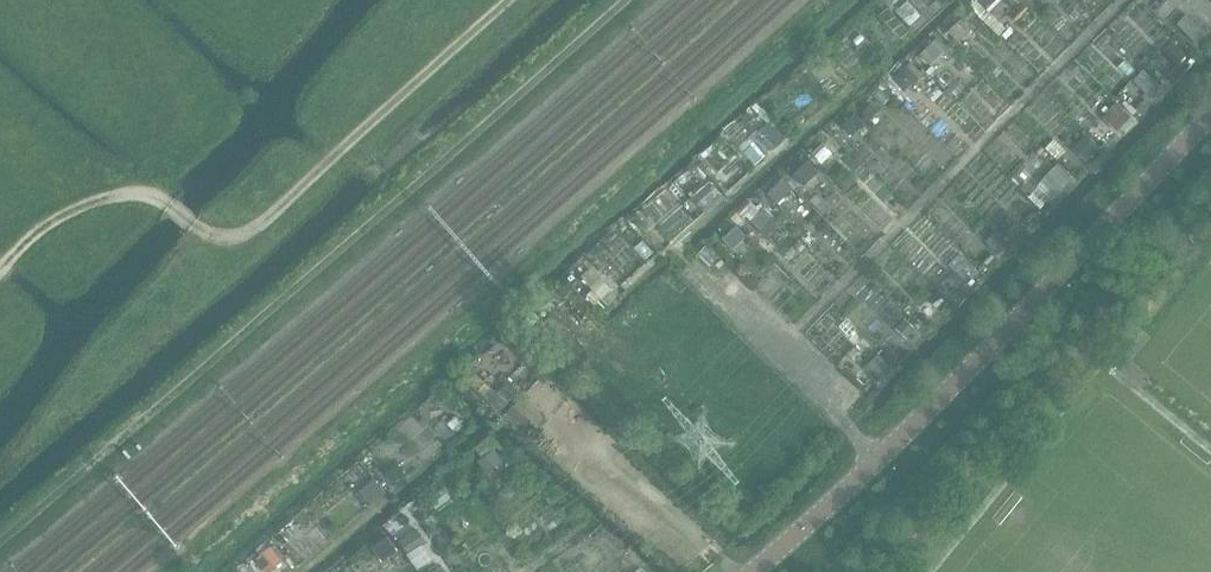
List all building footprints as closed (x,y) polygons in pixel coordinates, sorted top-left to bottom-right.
[(883,1),(889,9),(900,0),(884,0),(883,1)] [(985,9),(994,0),(977,0),(985,9)] [(908,1),(896,12),(909,26),(920,15),(908,1)] [(1186,15),(1177,24),(1195,43),(1204,34),(1186,15)] [(961,20),(947,32),(959,44),(972,32),(961,20)] [(937,38),(919,55),(931,67),(945,54),(944,53),(948,49),(937,38)] [(1171,43),(1161,53),(1174,67),(1184,57),(1171,43)] [(911,63),(893,80),(902,90),(907,90),(922,75),(911,63)] [(1142,71),(1134,80),(1147,92),(1155,83),(1142,71)] [(958,82),(950,90),(955,96),(964,88),(958,82)] [(936,88),(928,96),(934,102),(942,94),(936,88)] [(881,90),(875,97),(883,105),(890,99),(881,90)] [(1116,103),(1105,115),(1120,128),(1131,117),(1116,103)] [(871,106),(865,113),(871,119),(877,112),(871,106)] [(855,113),(841,126),(850,136),(865,124),(855,113)] [(769,123),(758,133),(774,150),(785,140),(769,123)] [(1086,136),(1076,146),(1089,158),(1098,148),(1086,136)] [(1054,140),(1045,150),(1057,160),(1065,151),(1054,140)] [(703,156),(696,162),(711,179),(718,173),(703,156)] [(808,161),(793,176),(803,187),(818,172),(808,161)] [(1056,165),(1047,176),(1062,190),(1072,180),(1056,165)] [(783,178),(767,194),(777,204),(793,189),(783,178)] [(710,182),(691,198),(703,212),(722,195),(710,182)] [(764,208),(750,220),(760,231),(773,217),(764,208)] [(736,226),(722,239),(733,250),(746,237),(736,226)] [(997,234),(987,244),(997,254),(1008,244),(997,234)] [(705,246),(697,255),(709,268),(718,259),(705,246)] [(959,255),(949,266),(963,279),(973,268),(959,255)] [(598,277),(589,286),(601,298),(609,290),(610,289),(598,277)] [(922,299),(919,302),(927,310),(930,314),(942,302),(931,290),(922,299)] [(846,320),(839,327),(849,337),(856,330),(846,320)] [(905,320),(896,329),(907,339),(915,329),(905,320)] [(877,355),(867,365),(883,381),(893,371),(892,369),(896,365),(881,349),(876,354),(877,355)] [(454,417),(447,424),(454,432),(461,425),(454,417)] [(494,450),(478,462),(487,474),(503,462),(494,450)] [(374,479),(360,492),(372,505),(386,493),(374,479)] [(417,530),(400,542),(409,554),(426,543),(417,530)] [(387,537),(372,548),(382,562),(397,551),(387,537)] [(267,571),(269,571),(282,562),(271,548),(257,560),(267,571)]
